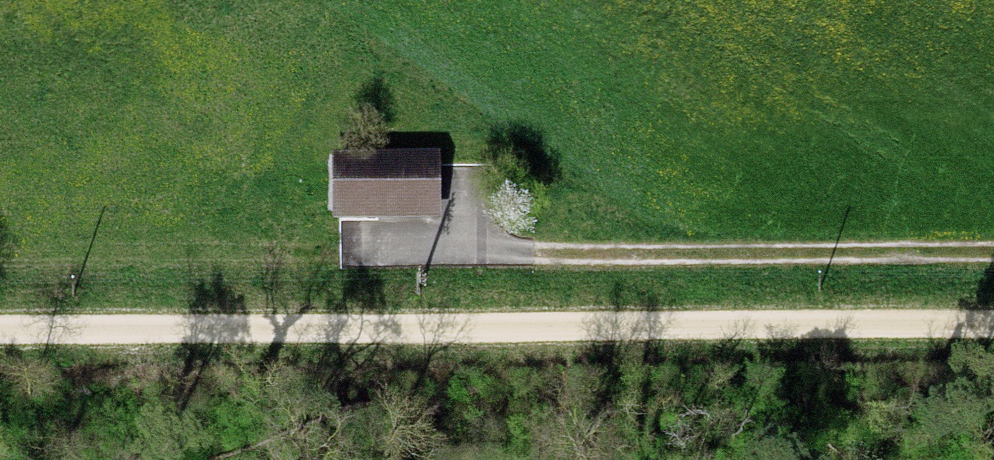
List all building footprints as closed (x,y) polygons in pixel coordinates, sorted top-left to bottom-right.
[(340,213),(434,211),(434,163),(339,164),(340,213)]
